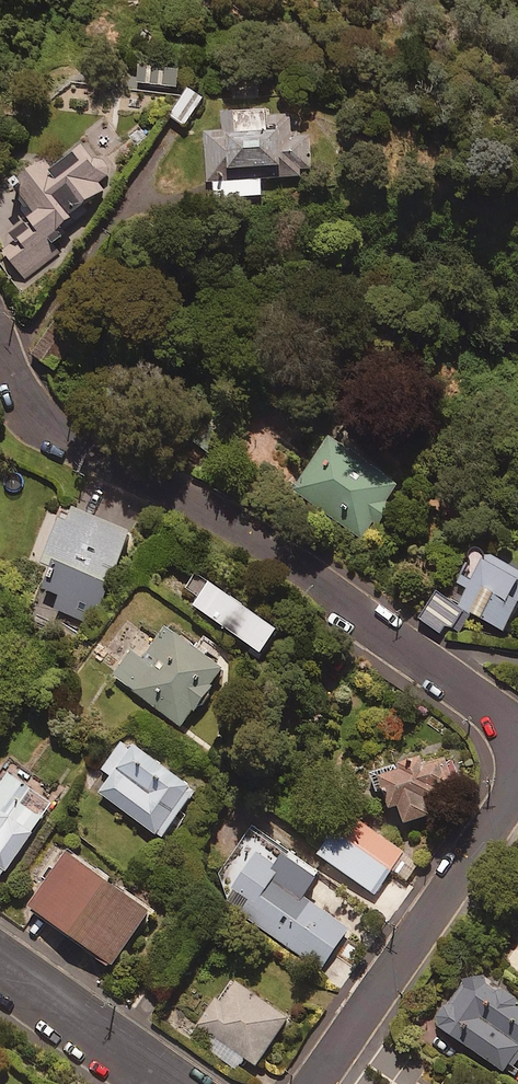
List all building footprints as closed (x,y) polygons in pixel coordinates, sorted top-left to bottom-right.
[(179,68),(140,64),(138,82),(178,86),(179,68)] [(204,95),(189,86),(171,115),(186,124),(204,95)] [(291,134),(290,115),(271,115),(271,105),(223,107),(223,129),(207,129),(209,195),(262,193),(262,175),(302,174),(302,165),(311,165),(310,134),(291,134)] [(25,201),(35,214),(18,227),(23,235),(5,248),(26,277),(60,252),(52,241),(64,231),(56,220),(103,185),(98,179),(105,174),(81,141),(52,162),(45,152),(17,173),(33,194),(25,201)] [(81,324),(57,312),(35,355),(59,367),(81,324)] [(402,482),(332,432),(293,487),(364,537),(402,482)] [(132,524),(75,501),(69,515),(62,512),(41,563),(52,568),(46,583),(61,589),(54,604),(92,620),(132,524)] [(478,545),(458,580),(468,586),(460,600),(435,585),(416,617),(442,633),(448,623),(460,630),(472,611),(503,629),(517,605),(517,569),(478,545)] [(280,620),(200,565),(183,590),(262,645),(280,620)] [(225,665),(168,622),(142,656),(133,649),(114,674),(180,724),(225,665)] [(198,786),(125,734),(102,767),(111,774),(99,790),(162,835),(198,786)] [(458,772),(443,746),(404,755),(373,773),(377,780),(384,777),(409,821),(432,807),(424,792),(458,772)] [(13,760),(0,780),(0,872),(2,874),(43,814),(24,801),(30,792),(43,801),(52,787),(13,760)] [(421,859),(347,808),(317,850),(375,891),(392,867),(408,878),(421,859)] [(318,873),(260,831),(215,893),(319,968),(350,926),(303,893),(318,873)] [(152,905),(66,846),(29,900),(80,935),(78,937),(113,961),(152,905)] [(474,964),(434,1019),(504,1069),(515,1054),(517,1056),(517,1000),(515,997),(517,995),(474,964)] [(290,1014),(233,973),(199,1021),(213,1031),(204,1044),(236,1067),(245,1055),(255,1062),(290,1014)]
